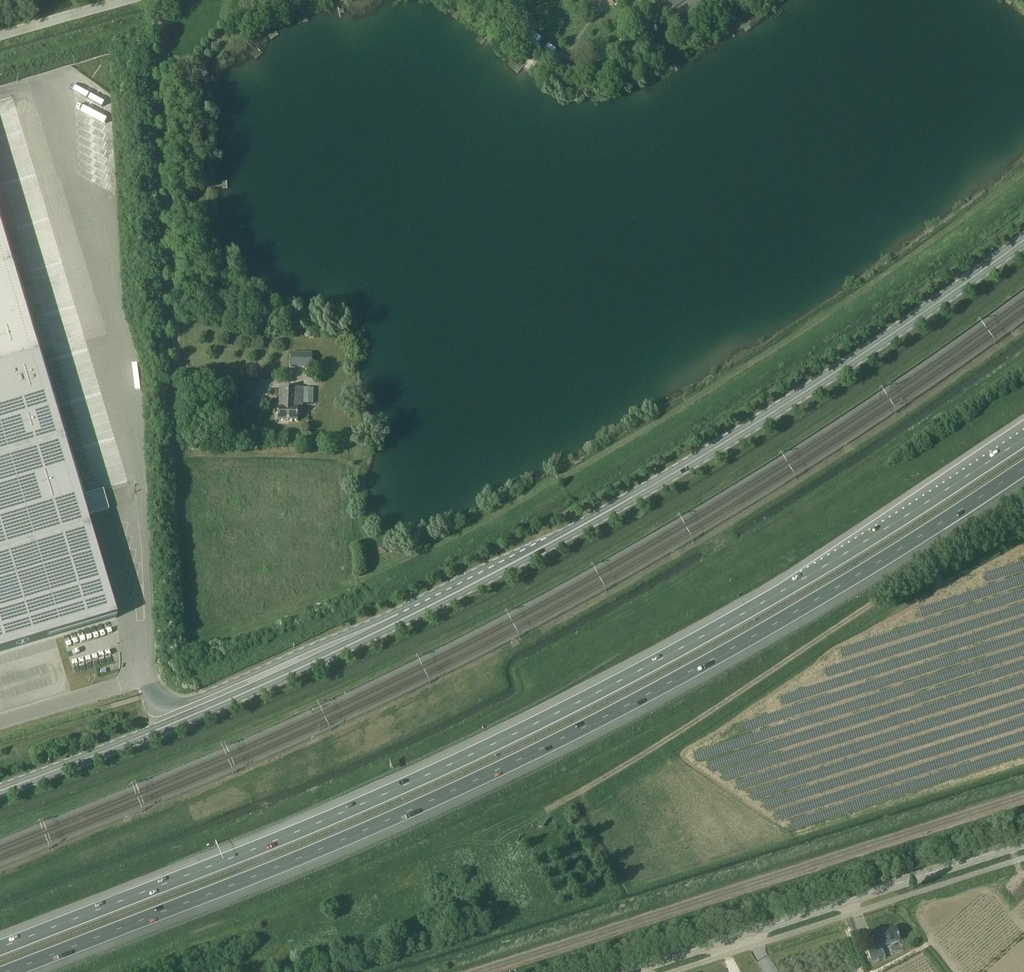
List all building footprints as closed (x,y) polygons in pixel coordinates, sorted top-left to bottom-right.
[(674,8),(676,10),(675,10),(685,23),(706,9),(700,0),(661,0),(659,2),(666,13),(674,8)] [(720,2),(731,13),(736,9),(728,0),(722,0),(720,2)] [(659,24),(655,18),(649,23),(653,28),(659,24)] [(551,58),(558,49),(550,43),(543,53),(551,58)] [(87,156),(85,161),(99,169),(97,174),(106,179),(111,168),(87,156)] [(116,617),(86,515),(109,508),(103,488),(87,493),(0,201),(0,651),(116,617)] [(291,369),(312,369),(312,354),(291,354),(291,369)] [(280,387),(279,421),(298,421),(299,415),(299,409),(303,410),(304,404),(312,405),(313,405),(314,388),(313,388),(304,388),(280,387)] [(224,408),(239,407),(251,406),(251,397),(224,399),(224,408)] [(387,553),(390,547),(392,544),(383,539),(378,548),(387,553)] [(877,946),(868,949),(872,964),(880,961),(878,953),(876,948),(878,948),(901,941),(896,926),(873,934),(874,934),(877,946)]
